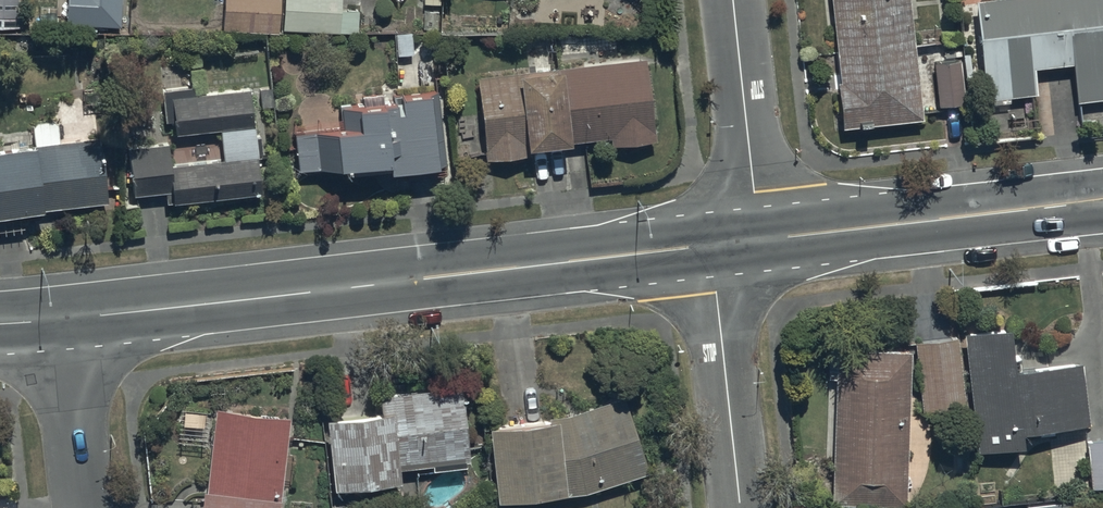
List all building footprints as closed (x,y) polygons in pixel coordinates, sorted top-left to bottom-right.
[(17,22),(18,0),(0,0),(0,22),(17,22)] [(64,17),(119,20),(120,0),(65,0),(64,17)] [(224,30),(280,33),(281,0),(225,0),(224,30)] [(286,29),(358,33),(359,14),(344,13),(344,0),(287,0),(286,29)] [(841,83),(837,84),(843,130),(924,121),(911,0),(833,0),(841,83)] [(977,2),(987,102),(1039,96),(1036,70),(1075,66),(1078,104),(1102,102),(1102,0),(993,0),(977,2)] [(649,59),(480,78),(489,163),(534,158),(533,153),(575,148),(574,144),(614,140),(615,145),(657,141),(649,59)] [(960,61),(936,64),(942,107),(966,104),(960,61)] [(129,149),(134,198),(173,194),(175,205),(261,196),(249,89),(196,95),(195,87),(162,91),(166,124),(176,123),(178,136),(224,130),(227,162),(173,168),(170,144),(129,149)] [(293,137),(297,177),(393,167),(393,174),(449,168),(441,98),(337,109),(340,132),(293,137)] [(36,148),(0,152),(0,223),(45,217),(45,211),(109,204),(102,140),(61,145),(59,125),(33,128),(36,148)] [(1012,332),(966,338),(980,456),(1026,451),(1024,437),(1091,429),(1084,367),(1017,375),(1012,332)] [(958,339),(917,344),(925,414),(967,409),(958,339)] [(912,354),(830,351),(830,381),(837,381),(834,506),(890,507),(908,507),(912,354)] [(465,390),(382,398),(384,416),(330,421),(336,492),(402,486),(401,471),(434,468),(435,472),(469,469),(468,464),(472,464),(465,390)] [(628,399),(570,418),(552,420),(553,424),(492,431),(499,506),(587,496),(651,476),(628,399)] [(218,411),(208,494),(206,494),(204,507),(282,507),(292,420),(218,411)] [(1087,444),(1092,492),(1102,491),(1102,442),(1087,444)]
